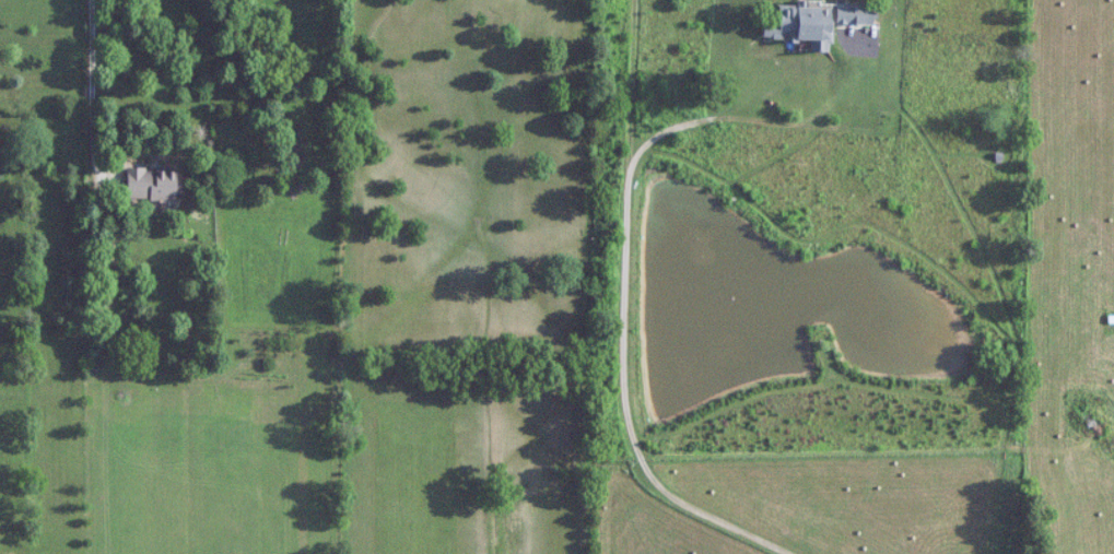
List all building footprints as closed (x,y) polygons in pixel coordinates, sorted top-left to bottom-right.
[(764,38),(834,40),(834,24),(877,25),(877,3),(779,2),(779,20),(764,20),(764,38)] [(127,200),(181,201),(182,179),(176,179),(176,168),(128,167),(127,200)]
